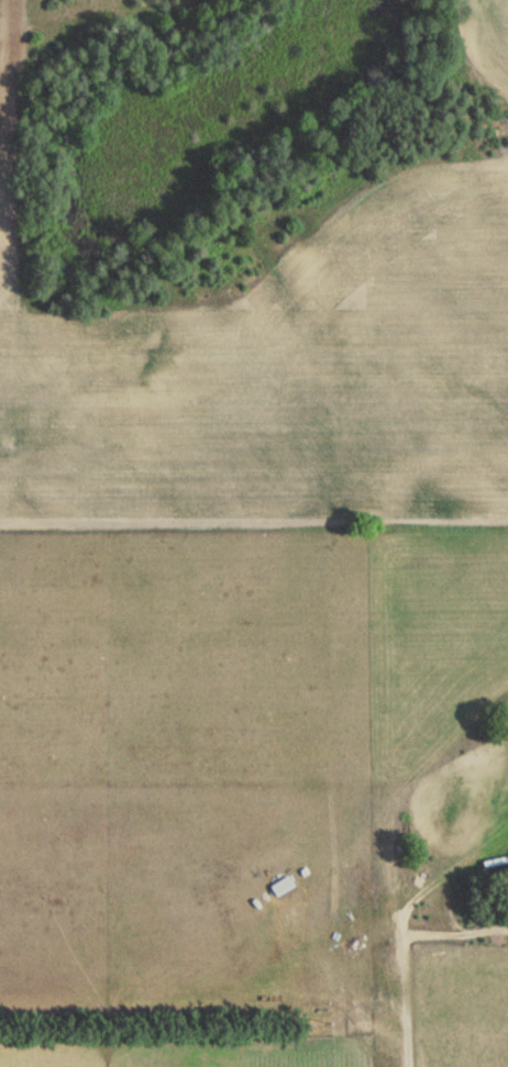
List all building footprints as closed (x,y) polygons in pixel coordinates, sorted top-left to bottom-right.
[(271,887),(277,897),(295,886),(289,876),(271,887)]
